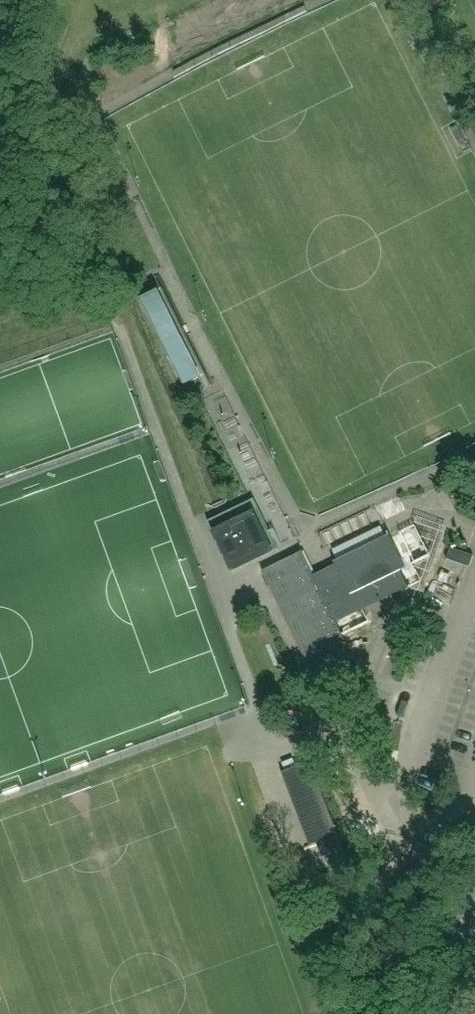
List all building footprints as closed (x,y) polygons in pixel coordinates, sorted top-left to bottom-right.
[(161,300),(148,306),(163,338),(174,333),(171,326),(173,325),(161,300)] [(207,520),(232,571),(278,549),(253,498),(207,520)] [(377,527),(401,520),(395,502),(372,510),(377,527)] [(357,666),(336,623),(410,587),(408,584),(401,569),(405,567),(388,534),(332,561),(333,563),(336,570),(315,581),(312,575),(300,551),(261,570),(318,685),(357,666)] [(323,857),(332,854),(344,849),(310,761),(295,767),(282,772),(310,845),(317,842),(323,857)]
